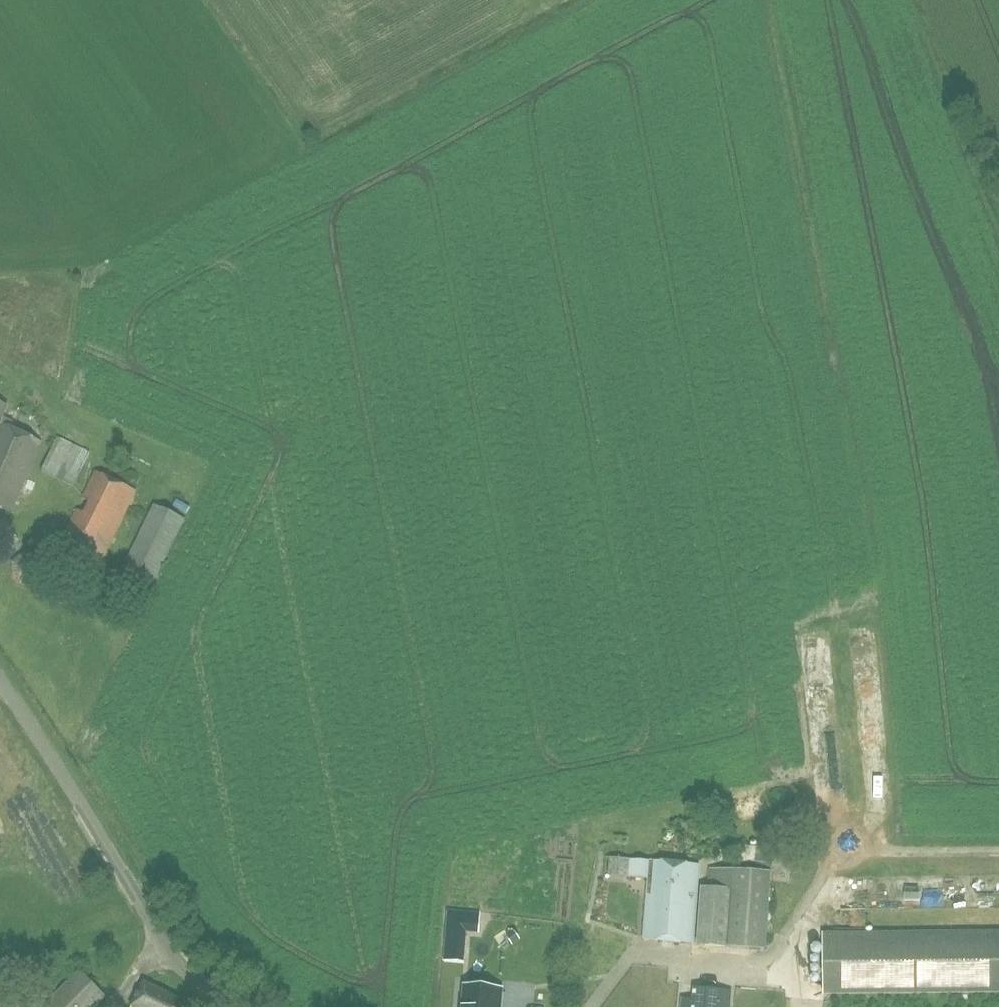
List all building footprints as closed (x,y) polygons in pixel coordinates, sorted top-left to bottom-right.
[(40,441),(0,423),(0,507),(10,511),(40,441)] [(73,486),(89,452),(57,436),(40,470),(73,486)] [(99,566),(136,490),(94,469),(81,496),(88,500),(83,511),(76,507),(57,545),(99,566)] [(147,594),(184,519),(153,504),(119,574),(132,580),(129,586),(147,594)] [(649,860),(628,859),(627,876),(648,878),(643,939),(692,944),(699,864),(649,860)] [(765,950),(770,872),(708,868),(707,887),(700,887),(696,944),(727,946),(727,947),(765,950)] [(998,993),(998,930),(821,932),(822,995),(998,993)] [(105,996),(78,969),(41,1006),(94,1006),(105,996)] [(176,998),(144,981),(131,1006),(181,1006),(176,998)] [(465,986),(463,999),(463,1006),(499,1006),(501,989),(481,987),(465,986)] [(692,988),(691,998),(682,997),(681,1006),(729,1006),(731,991),(692,988)]
